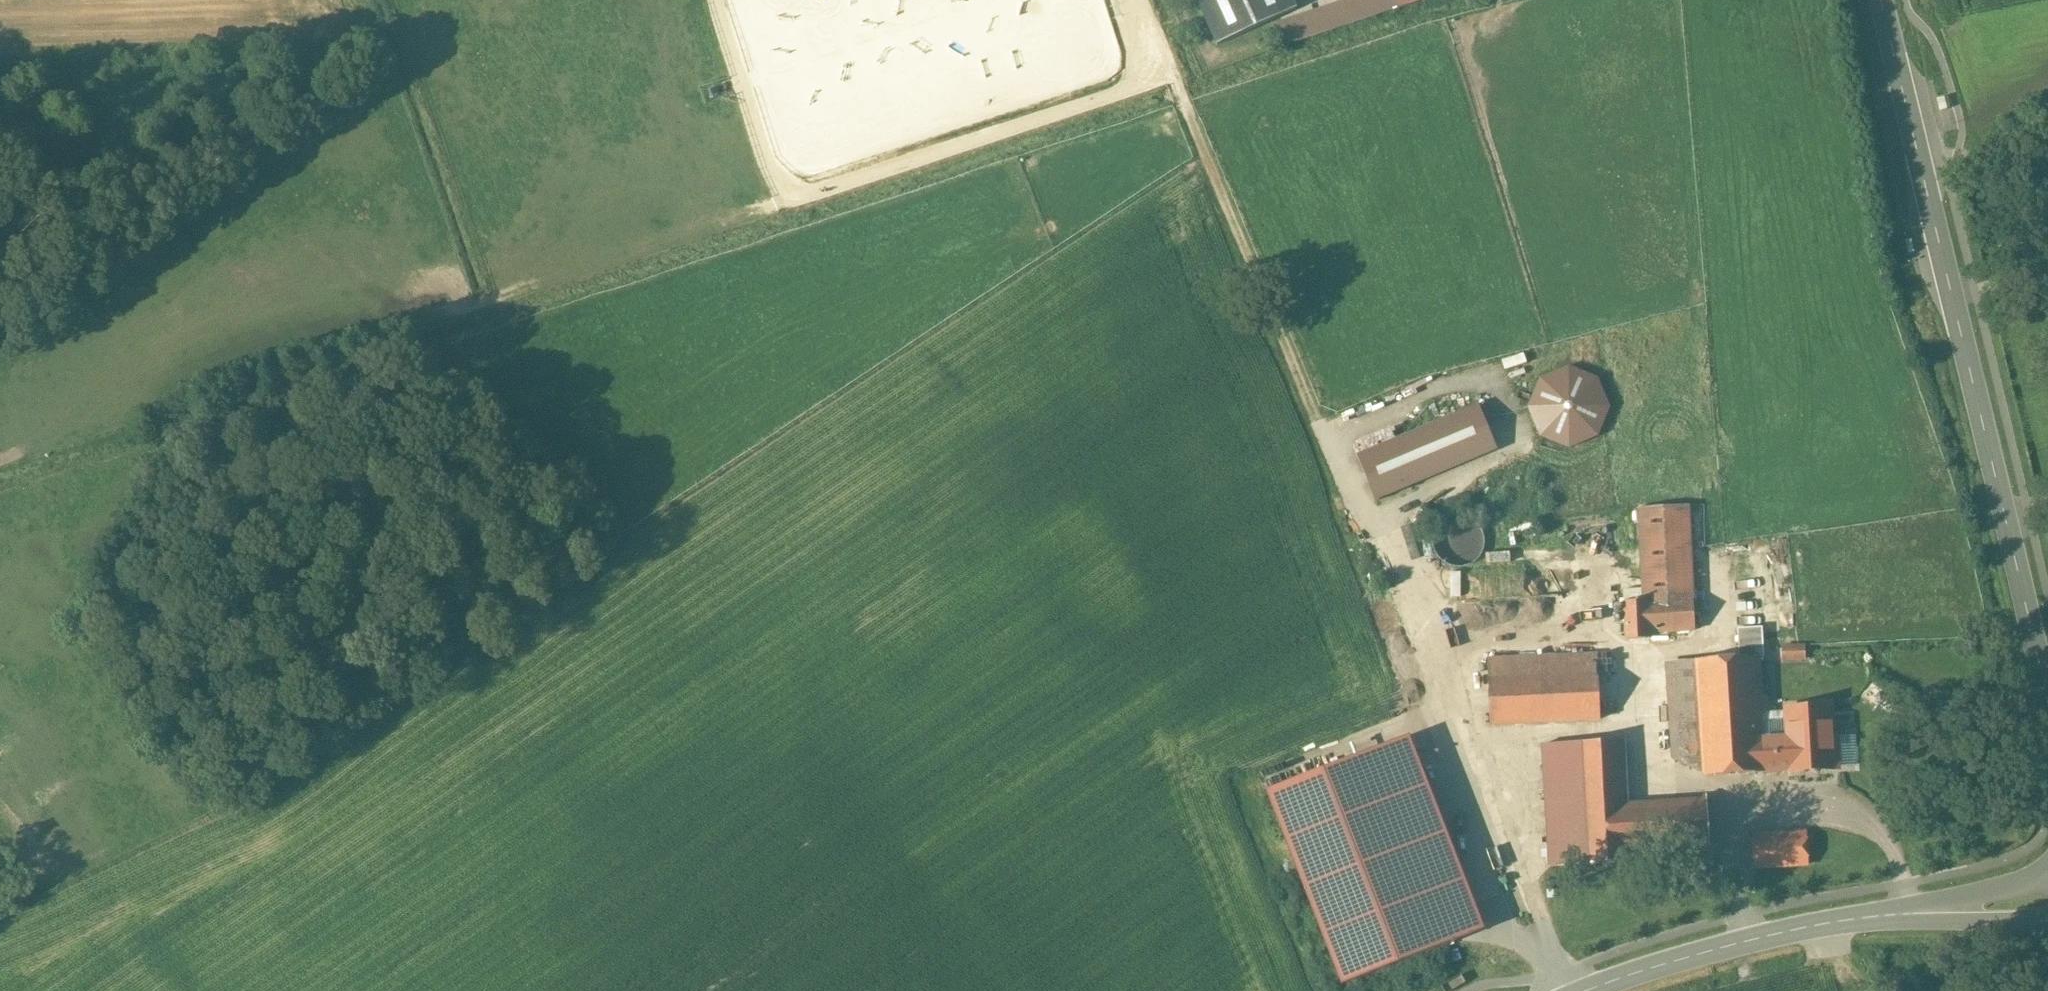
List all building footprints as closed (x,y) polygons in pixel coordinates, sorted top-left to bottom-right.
[(1218,45),(1296,9),(1291,0),(1197,0),(1218,45)] [(1579,364),(1548,375),(1535,407),(1546,435),(1578,448),(1606,437),(1619,405),(1607,375),(1579,364)] [(1478,407),(1359,457),(1376,498),(1495,448),(1478,407)] [(1372,444),(1391,436),(1388,429),(1369,437),(1372,444)] [(1687,506),(1637,509),(1641,589),(1623,590),(1624,603),(1692,599),(1687,506)] [(1692,599),(1624,603),(1625,633),(1626,633),(1626,639),(1649,638),(1649,633),(1694,630),(1692,599)] [(1788,658),(1811,661),(1813,646),(1789,644),(1788,658)] [(1597,655),(1489,660),(1491,724),(1599,719),(1597,655)] [(1757,659),(1668,663),(1674,759),(1706,775),(1764,772),(1762,738),(1757,659)] [(1829,703),(1786,706),(1787,737),(1762,738),(1764,772),(1764,771),(1764,770),(1790,769),(1790,770),(1833,767),(1829,703)] [(1408,737),(1267,792),(1344,985),(1484,930),(1408,737)] [(1705,791),(1627,796),(1624,741),(1578,742),(1585,864),(1631,862),(1631,859),(1709,855),(1705,791)] [(1578,742),(1543,745),(1550,867),(1585,864),(1578,742)] [(1792,833),(1754,836),(1756,868),(1794,865),(1792,833)]
